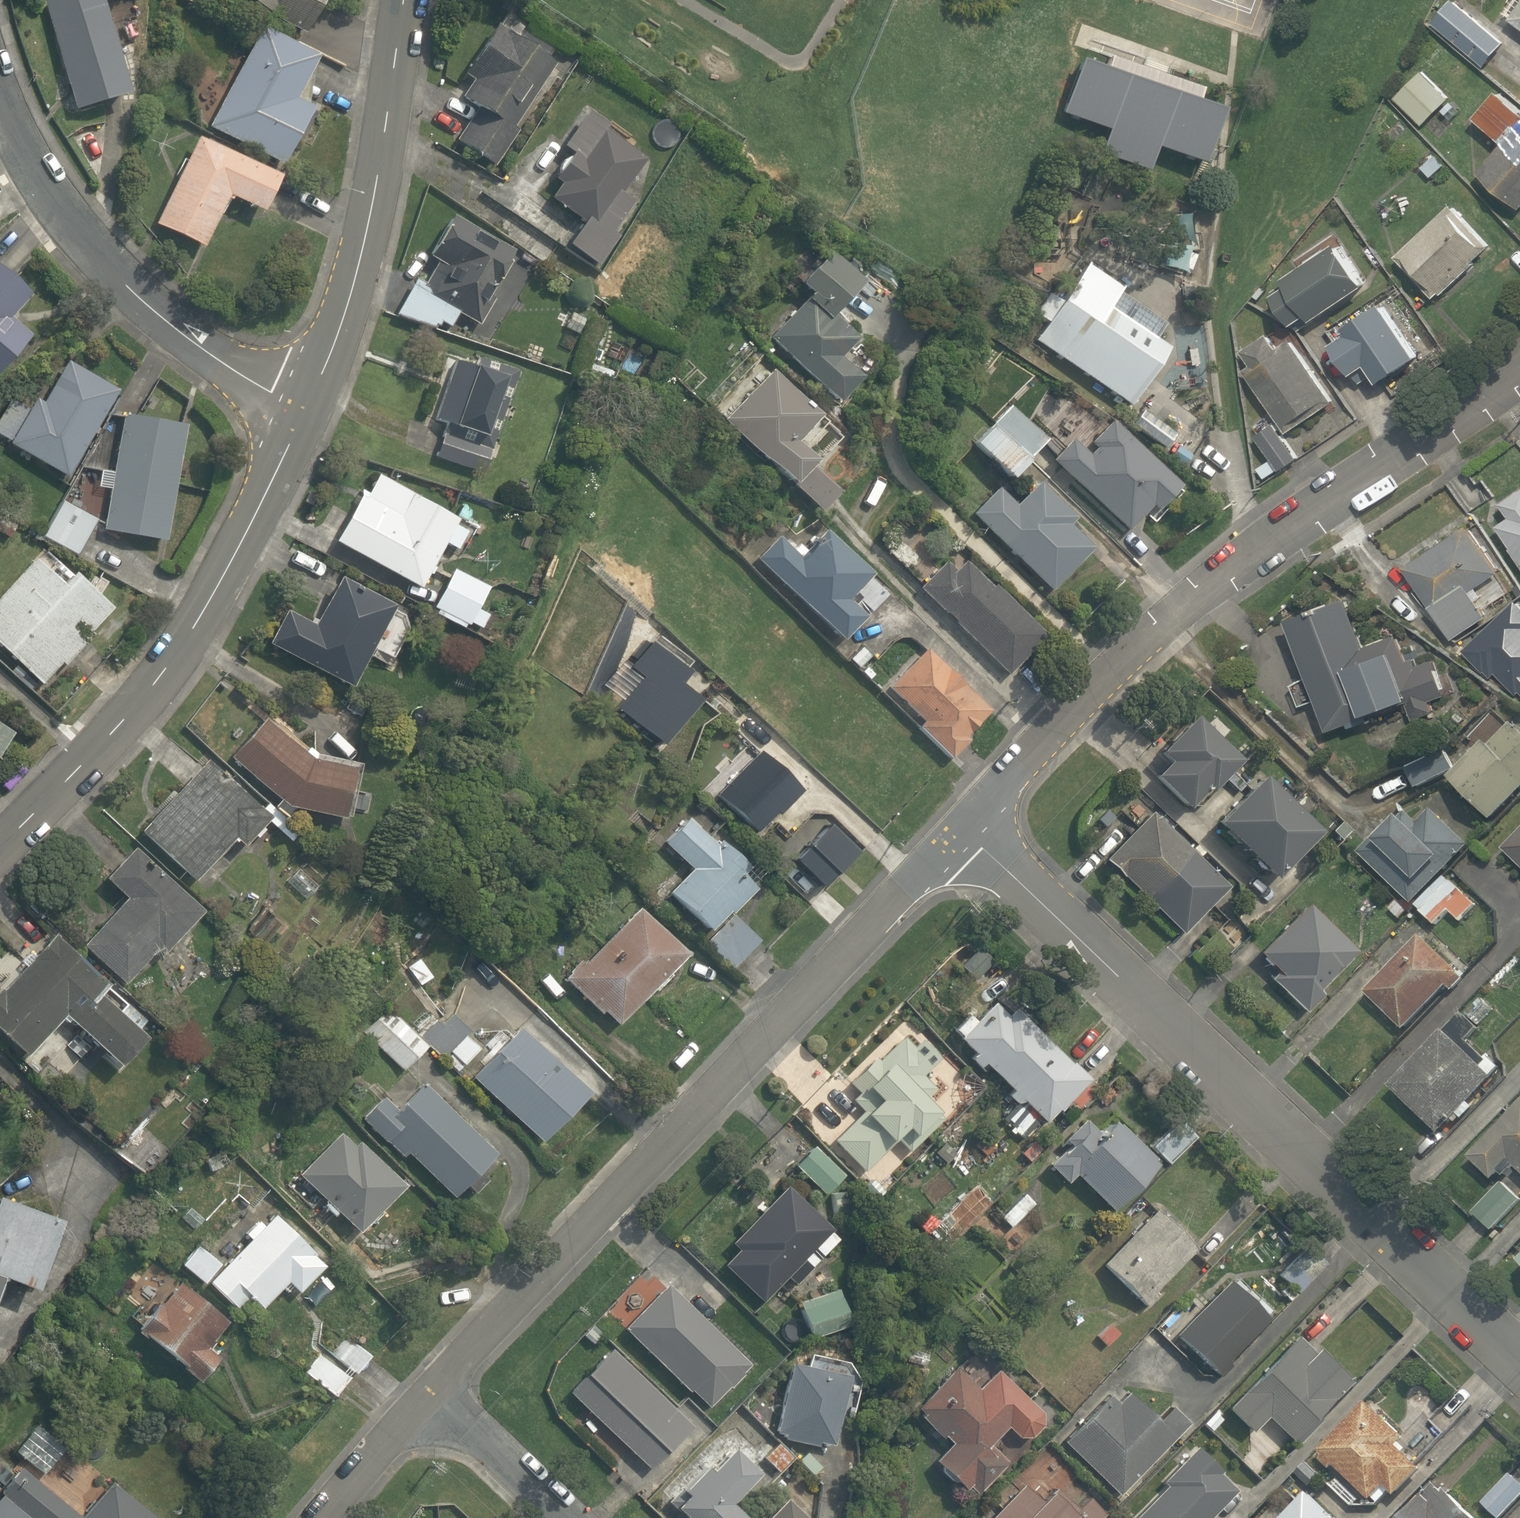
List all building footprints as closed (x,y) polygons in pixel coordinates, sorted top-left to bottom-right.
[(109,0),(80,0),(51,8),(83,122),(140,106),(109,0)] [(313,44),(337,0),(233,0),(313,44)] [(1501,12),(1519,25),(1519,0),(1510,0),(1501,12)] [(1505,47),(1453,1),(1432,25),(1484,71),(1505,47)] [(452,137),(488,163),(513,128),(506,123),(548,63),(488,21),(458,63),(470,71),(455,93),(474,106),(452,137)] [(313,105),(333,68),(268,34),(217,131),(293,172),(326,112),(313,105)] [(1451,100),(1420,72),(1392,104),(1422,131),(1451,100)] [(1496,87),(1470,119),(1497,141),(1474,169),(1517,204),(1519,201),(1519,107),(1496,87)] [(570,154),(543,196),(576,217),(561,241),(590,260),(630,199),(615,189),(638,154),(595,126),(601,117),(582,104),(555,145),(570,154)] [(237,205),(275,224),(293,187),(205,144),(161,232),(211,257),(237,205)] [(567,222),(518,189),(492,227),(541,260),(567,222)] [(1432,297),(1486,244),(1447,204),(1393,257),(1432,297)] [(448,328),(453,317),(474,327),(510,247),(438,214),(421,251),(442,260),(432,283),(405,271),(388,307),(434,329),(437,323),(448,328)] [(1200,255),(1159,227),(1145,249),(1186,276),(1200,255)] [(1290,323),(1304,314),(1313,328),(1367,293),(1333,240),(1278,276),(1285,285),(1271,294),(1290,323)] [(859,277),(823,246),(784,293),(789,298),(756,337),(830,399),(855,369),(837,354),(855,332),(830,312),(859,277)] [(1127,406),(1168,351),(1147,334),(1159,317),(1119,287),(1077,256),(1023,328),(1127,406)] [(0,267),(0,389),(11,398),(50,351),(17,324),(38,299),(0,267)] [(1321,329),(1346,371),(1362,361),(1375,383),(1412,361),(1374,297),(1321,329)] [(1334,412),(1292,341),(1246,369),(1289,440),(1334,412)] [(480,469),(512,366),(469,353),(466,364),(444,358),(425,417),(440,422),(430,453),(480,469)] [(811,411),(761,365),(711,419),(779,482),(782,479),(785,484),(814,510),(833,490),(803,462),(800,459),(805,454),(787,437),(811,411)] [(125,400),(71,367),(50,405),(40,399),(27,420),(4,407),(0,414),(0,441),(78,485),(125,400)] [(1002,397),(964,437),(1005,477),(1044,437),(1002,397)] [(1138,405),(1127,418),(1161,446),(1172,432),(1138,405)] [(1145,502),(1153,509),(1177,483),(1105,417),(1077,447),(1063,434),(1043,457),(1057,470),(1121,528),(1145,502)] [(191,427),(128,418),(117,475),(101,473),(98,495),(110,496),(104,538),(174,548),(191,427)] [(1293,456),(1272,425),(1253,438),(1274,469),(1293,456)] [(416,586),(438,539),(454,547),(465,524),(448,516),(451,510),(366,469),(330,544),(416,586)] [(965,510),(1011,555),(1004,562),(1042,599),(1053,588),(1089,550),(1062,523),(1071,514),(1027,471),(1004,494),(992,482),(965,510)] [(1488,508),(1519,558),(1519,488),(1488,508)] [(92,531),(59,513),(42,546),(75,563),(92,531)] [(1472,586),(1504,565),(1472,514),(1400,560),(1449,638),(1490,613),(1472,586)] [(864,568),(819,525),(794,550),(781,537),(757,562),(834,638),(859,612),(839,593),(864,568)] [(947,568),(941,562),(916,588),(1005,674),(1045,632),(990,579),(984,586),(956,559),(947,568)] [(488,579),(451,560),(425,610),(460,628),(463,623),(480,632),(489,616),(473,608),(488,579)] [(27,568),(26,569),(0,595),(0,660),(32,690),(114,611),(87,594),(91,587),(68,572),(58,587),(27,568)] [(343,682),(384,599),(331,572),(306,621),(279,608),(263,642),(343,682)] [(1433,700),(1448,696),(1439,663),(1413,670),(1404,634),(1362,645),(1349,595),(1293,610),(1310,675),(1292,679),(1299,707),(1323,701),(1330,731),(1368,721),(1365,710),(1407,699),(1412,720),(1437,714),(1433,700)] [(921,646),(882,687),(916,719),(910,726),(943,757),(989,709),(921,646)] [(1162,790),(1181,808),(1199,790),(1204,794),(1234,763),(1184,715),(1152,747),(1165,760),(1152,774),(1165,787),(1162,790)] [(1445,774),(1488,816),(1519,784),(1519,732),(1503,715),(1445,774)] [(336,816),(339,764),(302,759),(257,717),(222,755),(268,799),(336,816)] [(19,741),(0,727),(0,762),(19,741)] [(793,788),(778,774),(787,764),(762,742),(753,752),(747,747),(707,791),(754,833),(793,788)] [(258,815),(194,758),(132,828),(188,877),(223,837),(232,845),(258,815)] [(1311,830),(1252,772),(1209,815),(1269,873),(1311,830)] [(1427,807),(1409,823),(1398,810),(1358,847),(1406,899),(1463,847),(1427,807)] [(682,810),(655,835),(683,864),(659,887),(701,932),(705,936),(702,939),(728,966),(756,939),(730,912),(726,908),(752,884),(682,810)] [(1220,886),(1143,812),(1100,856),(1177,930),(1220,886)] [(1519,864),(1519,827),(1501,846),(1519,864)] [(197,910),(124,843),(95,874),(118,896),(78,940),(119,978),(146,949),(154,956),(197,910)] [(818,887),(797,861),(783,872),(805,898),(818,887)] [(299,862),(285,877),(306,896),(319,882),(299,862)] [(1446,910),(1458,921),(1476,901),(1443,872),(1412,907),(1432,925),(1446,910)] [(1244,960),(1295,1007),(1301,1013),(1319,993),(1313,987),(1347,951),(1296,904),(1244,960)] [(611,1021),(675,949),(625,905),(561,977),(611,1021)] [(1468,971),(1461,965),(1418,923),(1356,988),(1399,1029),(1444,982),(1451,989),(1468,971)] [(46,929),(0,979),(0,1040),(15,1054),(52,1014),(113,1071),(143,1038),(92,992),(103,981),(46,929)] [(421,953),(404,962),(416,986),(433,978),(421,953)] [(990,1004),(986,1000),(970,1018),(958,1007),(940,1028),(968,1054),(1040,1119),(1082,1073),(997,996),(990,1004)] [(396,1068),(421,1043),(386,1007),(361,1032),(396,1068)] [(444,1015),(419,1038),(450,1070),(474,1047),(444,1015)] [(934,1057),(900,1023),(851,1074),(869,1091),(853,1108),(859,1114),(831,1143),(860,1172),(885,1146),(892,1139),(904,1151),(939,1115),(920,1097),(932,1085),(919,1072),(934,1057)] [(513,1025),(466,1072),(534,1140),(580,1093),(513,1025)] [(1434,1132),(1449,1118),(1455,1123),(1472,1106),(1466,1100),(1492,1072),(1444,1026),(1386,1086),(1434,1132)] [(378,1139),(383,1134),(449,1197),(459,1186),(470,1196),(486,1179),(476,1169),(491,1153),(418,1082),(396,1105),(381,1090),(355,1117),(378,1139)] [(1480,1138),(1465,1155),(1489,1177),(1504,1160),(1519,1174),(1519,1095),(1480,1138)] [(1065,1189),(1074,1181),(1108,1214),(1153,1168),(1098,1114),(1065,1148),(1070,1153),(1050,1174),(1065,1189)] [(294,1176),(318,1199),(315,1201),(328,1214),(330,1211),(350,1230),(394,1185),(338,1131),(294,1176)] [(841,1173),(807,1139),(785,1160),(819,1194),(841,1173)] [(1519,1202),(1497,1182),(1470,1212),(1491,1232),(1519,1202)] [(781,1183),(726,1237),(733,1244),(718,1258),(728,1268),(725,1271),(755,1301),(781,1276),(787,1282),(834,1237),(781,1183)] [(1034,1202),(1020,1188),(994,1215),(1008,1229),(1034,1202)] [(0,1197),(0,1275),(26,1285),(52,1217),(0,1197)] [(217,1262),(215,1260),(195,1242),(177,1262),(197,1280),(199,1278),(201,1280),(228,1304),(238,1293),(254,1308),(275,1285),(280,1290),(285,1285),(293,1292),(319,1263),(309,1253),(312,1249),(268,1209),(257,1221),(251,1215),(237,1230),(242,1235),(217,1262)] [(1095,1264),(1136,1304),(1141,1308),(1155,1294),(1150,1289),(1189,1249),(1148,1209),(1095,1264)] [(1295,1293),(1323,1264),(1304,1246),(1276,1275),(1295,1293)] [(221,1319),(168,1275),(131,1320),(145,1332),(142,1336),(194,1379),(214,1355),(200,1344),(221,1319)] [(1226,1362),(1266,1319),(1226,1280),(1174,1335),(1216,1375),(1218,1378),(1230,1366),(1228,1365),(1226,1362)] [(748,1365),(661,1283),(619,1327),(706,1410),(748,1365)] [(843,1322),(832,1289),(795,1302),(806,1334),(843,1322)] [(1312,1352),(1295,1335),(1224,1408),(1249,1432),(1264,1416),(1289,1440),(1348,1380),(1315,1349),(1312,1352)] [(687,1422),(601,1346),(563,1388),(648,1464),(687,1422)] [(320,1352),(302,1371),(330,1396),(347,1377),(320,1352)] [(770,1434),(781,1435),(781,1440),(812,1445),(813,1440),(827,1442),(838,1366),(782,1357),(770,1434)] [(1004,1426),(1015,1437),(1028,1437),(1038,1425),(1037,1412),(993,1370),(975,1389),(951,1367),(912,1408),(948,1443),(931,1461),(962,1490),(965,1486),(974,1493),(1004,1462),(986,1445),(1004,1426)] [(1156,1420),(1127,1392),(1115,1403),(1107,1395),(1062,1442),(1116,1495),(1186,1424),(1169,1407),(1156,1420)] [(1329,1469),(1333,1465),(1370,1501),(1385,1486),(1390,1491),(1394,1495),(1420,1468),(1416,1464),(1396,1445),(1403,1438),(1366,1402),(1319,1450),(1322,1453),(1318,1458),(1329,1469)] [(719,1445),(700,1465),(695,1461),(658,1501),(677,1517),(732,1517),(736,1514),(720,1499),(746,1470),(719,1445)] [(1234,1491),(1217,1474),(1219,1472),(1194,1447),(1160,1482),(1165,1486),(1134,1517),(1208,1517),(1234,1491)] [(1319,1476),(1305,1463),(1295,1473),(1309,1486),(1319,1476)] [(0,1483),(0,1517),(148,1517),(100,1483),(77,1515),(12,1467),(0,1483)] [(1482,1502),(1498,1517),(1501,1517),(1519,1498),(1519,1483),(1512,1475),(1510,1473),(1482,1502)] [(988,1517),(1097,1517),(1101,1514),(1083,1497),(1073,1508),(1052,1489),(1039,1502),(1021,1484),(988,1517)] [(1401,1517),(1473,1517),(1445,1491),(1443,1492),(1434,1484),(1401,1517)] [(762,1489),(739,1511),(746,1517),(790,1517),(762,1489)] [(1329,1513),(1330,1512),(1309,1493),(1285,1517),(1334,1517),(1329,1513)]
